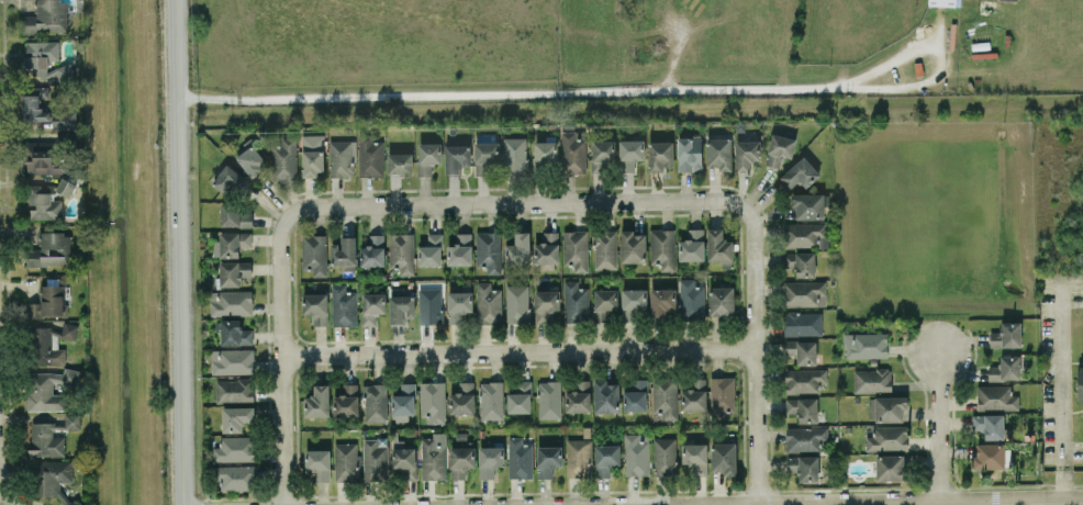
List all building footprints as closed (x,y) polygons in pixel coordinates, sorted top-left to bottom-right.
[(23,33),(68,31),(67,0),(36,0),(37,15),(22,16),(23,33)] [(47,60),(59,60),(59,40),(23,41),(24,75),(48,74),(47,60)] [(59,83),(75,79),(71,63),(46,69),(47,75),(57,73),(59,83)] [(22,120),(53,120),(53,129),(75,129),(75,109),(42,109),(42,87),(21,87),(22,120)] [(26,173),(66,173),(66,160),(53,160),(52,148),(76,148),(76,130),(58,131),(58,141),(26,141),(26,173)] [(585,130),(561,131),(563,173),(586,172),(585,130)] [(792,158),(796,138),(772,133),(766,165),(780,167),(782,156),(792,158)] [(303,175),(325,175),(324,134),(302,135),(303,175)] [(384,176),(383,141),(373,141),(373,134),(358,134),(359,176),(384,176)] [(678,170),(702,170),(701,136),(678,137),(678,170)] [(296,179),(297,137),(282,137),(282,146),(272,145),(272,179),(296,179)] [(526,137),(503,138),(504,173),(527,173),(526,137)] [(732,171),(731,138),(707,139),(707,166),(718,166),(718,171),(732,171)] [(330,176),(356,175),(355,140),(330,141),(330,176)] [(615,141),(592,140),(592,169),(615,169),(615,141)] [(619,140),(620,172),(635,171),(635,159),(644,159),(644,140),(619,140)] [(735,141),(736,172),(750,172),(750,161),(760,161),(760,140),(735,141)] [(534,141),(534,168),(557,168),(558,141),(534,141)] [(674,166),(673,141),(649,142),(649,171),(665,171),(665,166),(674,166)] [(265,160),(252,142),(235,154),(252,178),(264,169),(260,163),(265,160)] [(498,142),(475,142),(474,173),(497,174),(498,142)] [(418,175),(432,175),(432,162),(442,162),(441,143),(418,143),(418,175)] [(446,173),(461,173),(461,166),(470,166),(470,145),(445,145),(446,173)] [(413,153),(389,153),(388,173),(412,173),(413,153)] [(789,189),(800,181),(805,187),(820,176),(806,156),(779,175),(789,189)] [(212,185),(229,196),(236,184),(243,188),(249,179),(226,164),(212,185)] [(70,197),(76,185),(62,177),(56,190),(70,197)] [(62,219),(63,199),(52,199),(53,186),(26,185),(26,206),(28,206),(28,218),(62,219)] [(790,194),(790,207),(796,207),(796,219),(824,218),(824,193),(790,194)] [(239,203),(221,204),(221,226),(253,226),(253,212),(239,212),(239,203)] [(783,224),(784,248),(818,247),(818,248),(827,247),(827,223),(783,224)] [(679,260),(704,260),(704,228),(688,228),(688,240),(679,240),(679,260)] [(708,260),(733,260),(733,239),(723,239),(723,229),(708,228),(708,260)] [(674,229),(650,229),(651,263),(662,263),(662,271),(675,270),(674,229)] [(563,231),(564,265),(574,265),(574,272),(589,271),(587,230),(563,231)] [(617,268),(616,230),(593,231),(594,269),(617,268)] [(646,234),(634,234),(633,230),(620,230),(621,262),(646,262),(646,234)] [(252,232),(220,231),(220,240),(214,240),(213,256),(240,257),(240,247),(252,247),(252,232)] [(487,274),(501,274),(501,231),(476,232),(477,266),(486,266),(487,274)] [(560,263),(559,231),(543,231),(543,242),(533,243),(534,264),(560,263)] [(27,265),(71,264),(71,232),(40,233),(40,249),(27,249),(27,265)] [(530,263),(529,232),(515,232),(515,244),(504,244),(505,264),(530,263)] [(415,234),(390,233),(389,268),(399,268),(399,274),(414,275),(415,234)] [(418,265),(441,265),(442,233),(427,233),(427,243),(418,243),(418,265)] [(472,233),(456,233),(456,245),(447,245),(447,265),(472,264),(472,233)] [(327,276),(326,234),(301,234),(302,270),(313,269),(313,276),(327,276)] [(384,266),(385,234),(369,234),(369,246),(361,245),(361,266),(384,266)] [(815,252),(784,253),(785,267),(796,267),(796,277),(816,276),(815,252)] [(221,286),(241,286),(241,276),(252,276),(252,261),(220,262),(221,286)] [(694,279),(680,279),(680,319),(705,319),(704,286),(694,286),(694,279)] [(578,280),(563,280),(565,322),(589,321),(588,287),(578,288),(578,280)] [(825,306),(825,281),(783,282),(784,306),(825,306)] [(502,288),(491,288),(491,282),(477,282),(477,324),(502,324),(502,288)] [(473,311),(472,283),(448,283),(449,323),(463,323),(463,311),(473,311)] [(333,326),(357,325),(356,291),(346,292),(346,284),(332,284),(333,326)] [(506,322),(530,322),(529,284),(505,285),(506,322)] [(67,316),(68,304),(63,304),(64,285),(41,285),(40,303),(27,303),(26,316),(67,316)] [(418,288),(419,323),(441,323),(440,287),(418,288)] [(734,287),(709,287),(710,316),(734,315),(734,287)] [(389,323),(405,323),(405,316),(414,316),(415,295),(403,295),(403,289),(390,289),(389,323)] [(646,289),(622,289),(622,320),(647,320),(646,289)] [(651,289),(651,321),(666,321),(666,310),(676,310),(676,289),(651,289)] [(252,290),(211,291),(211,315),(253,314),(252,290)] [(535,322),(561,322),(560,290),(534,291),(535,322)] [(362,293),(363,325),(377,325),(377,313),(386,312),(385,292),(362,293)] [(303,294),(303,314),(313,314),(313,325),(328,325),(327,293),(303,294)] [(822,335),(822,311),(784,312),(784,335),(822,335)] [(253,344),(253,329),(241,329),(241,319),(216,320),(216,329),(221,329),(221,344),(253,344)] [(1022,346),(1021,321),(1001,322),(1001,331),(989,332),(990,347),(1022,346)] [(65,363),(65,348),(52,348),(52,337),(77,336),(77,323),(62,323),(63,327),(34,328),(34,364),(65,363)] [(888,357),(887,333),(844,333),(844,357),(888,357)] [(797,365),(817,364),(816,340),(785,341),(785,355),(797,355),(797,365)] [(254,348),(211,349),(212,374),(254,373),(254,348)] [(989,380),(1020,380),(1020,356),(1000,356),(1000,365),(988,365),(989,380)] [(28,410),(65,410),(65,394),(53,394),(53,383),(79,383),(79,368),(63,368),(63,372),(28,372),(28,410)] [(785,369),(786,393),(819,392),(819,383),(827,383),(826,368),(785,369)] [(854,369),(854,392),(892,392),(891,369),(854,369)] [(676,420),(677,377),(653,377),(652,419),(676,420)] [(735,411),(734,377),(711,377),(711,411),(735,411)] [(254,401),(253,378),(216,379),(217,402),(254,401)] [(706,410),(706,378),(694,378),(694,389),(682,389),(681,410),(706,410)] [(565,391),(566,412),(591,411),(590,379),(575,380),(575,391),(565,391)] [(619,383),(606,384),(606,379),(594,379),(595,412),(619,411),(619,383)] [(646,410),(647,379),(633,379),(633,391),(624,391),(623,410),(646,410)] [(531,412),(531,381),(508,380),(508,412),(531,412)] [(474,381),(458,382),(458,393),(450,393),(450,414),(475,413),(474,381)] [(503,419),(503,381),(480,381),(480,419),(503,419)] [(561,381),(538,381),(539,418),(561,418),(561,381)] [(445,423),(444,382),(420,382),(421,416),(431,416),(431,423),(445,423)] [(357,383),(342,383),(342,394),(333,395),(334,417),(359,416),(357,383)] [(392,394),(392,421),(413,421),(414,383),(396,383),(396,394),(392,394)] [(305,417),(330,416),(329,384),(314,384),(314,395),(304,396),(305,417)] [(364,421),(387,421),(386,384),(364,384),(364,421)] [(1019,409),(1019,395),(1011,395),(1011,385),(977,386),(978,410),(1019,409)] [(903,421),(903,409),(907,409),(907,396),(869,397),(870,421),(903,421)] [(818,422),(817,398),(786,398),(786,413),(798,413),(798,422),(818,422)] [(254,406),(222,407),(223,432),(243,432),(243,422),(254,422),(254,406)] [(65,455),(64,436),(53,437),(53,429),(80,428),(80,413),(64,413),(64,421),(30,422),(31,456),(65,455)] [(972,430),(984,430),(984,440),(1004,439),(1004,414),(972,414),(972,430)] [(875,426),(875,436),(866,436),(866,450),(908,449),(908,425),(875,426)] [(786,427),(786,451),(820,451),(820,439),(828,439),(828,427),(786,427)] [(445,432),(432,432),(432,437),(421,437),(422,479),(446,478),(445,432)] [(649,475),(649,434),(625,433),(625,475),(649,475)] [(254,460),(254,435),(222,436),(222,447),(213,447),(214,461),(254,460)] [(533,477),(532,444),(522,444),(522,436),(508,436),(509,478),(533,477)] [(387,437),(363,438),(364,479),(388,479),(387,437)] [(654,475),(677,475),(676,437),(653,437),(654,475)] [(567,439),(567,477),(591,477),(590,439),(567,439)] [(475,467),(475,440),(451,440),(451,479),(466,478),(465,468),(475,467)] [(393,477),(416,477),(417,448),(403,448),(403,441),(393,441),(393,477)] [(334,443),(335,481),(359,480),(358,442),(334,443)] [(737,475),(736,442),(712,443),(712,471),(723,471),(724,475),(737,475)] [(682,463),(692,463),(692,475),(708,474),(706,443),(682,444),(682,463)] [(1005,468),(1005,443),(974,444),(975,469),(1005,468)] [(620,465),(620,444),(595,445),(596,477),(610,477),(610,465),(620,465)] [(479,446),(479,478),(495,478),(495,466),(505,466),(504,446),(479,446)] [(563,465),(562,446),(537,446),(538,477),(553,477),(553,466),(563,465)] [(330,481),(330,449),(305,450),(306,472),(313,472),(313,481),(330,481)] [(876,480),(904,480),(904,454),(876,455),(876,480)] [(818,456),(787,457),(787,472),(799,472),(799,481),(819,481),(818,456)] [(254,465),(214,466),(214,480),(220,480),(221,490),(255,489),(254,465)]
